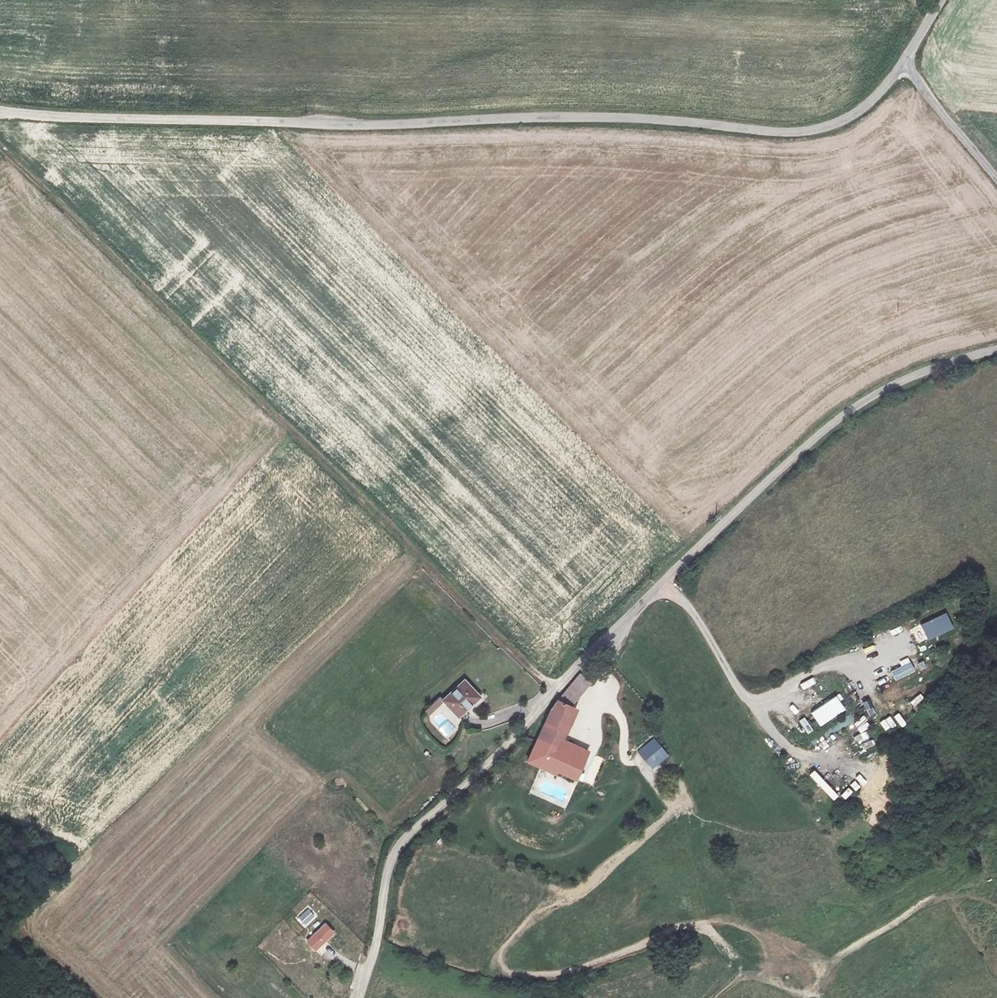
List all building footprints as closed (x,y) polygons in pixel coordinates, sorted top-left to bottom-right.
[(948,615),(912,627),(917,643),(953,630),(948,615)] [(907,656),(897,661),(900,667),(891,671),(895,681),(915,672),(907,656)] [(572,683),(543,714),(518,765),(565,790),(570,781),(575,782),(578,777),(563,770),(572,753),(553,743),(560,724),(579,689),(572,683)] [(860,689),(855,692),(861,703),(866,700),(860,689)] [(910,702),(914,707),(924,699),(920,694),(910,702)] [(819,727),(846,712),(837,697),(810,712),(819,727)] [(476,714),(461,698),(441,718),(456,733),(476,714)] [(860,734),(871,728),(865,717),(854,723),(860,734)] [(865,751),(868,761),(874,760),(871,749),(865,751)] [(658,751),(645,763),(653,771),(666,759),(658,751)] [(794,780),(800,791),(805,789),(799,777),(794,780)] [(306,963),(323,946),(316,941),(300,957),(306,963)]
